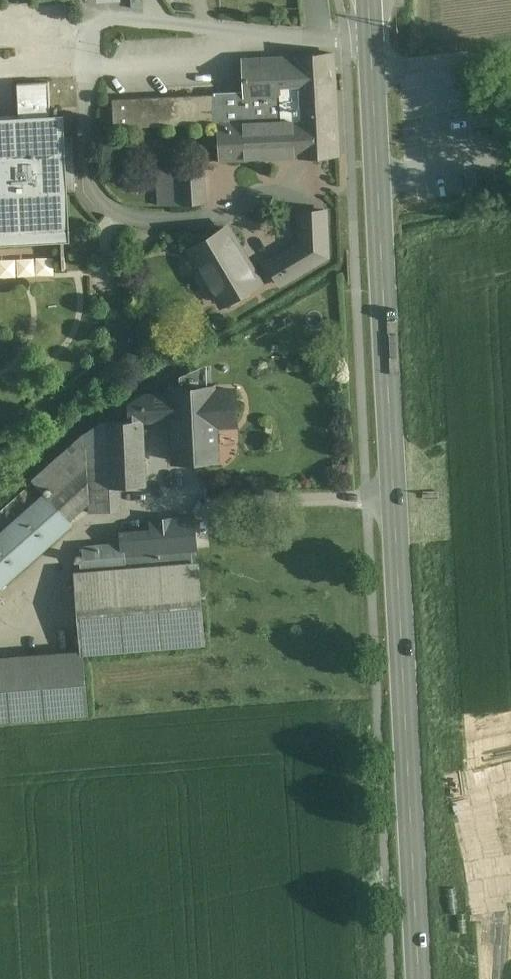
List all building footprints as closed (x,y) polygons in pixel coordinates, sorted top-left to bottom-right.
[(333,53),(243,59),(244,91),(215,92),(215,94),(216,123),(216,124),(219,124),(220,158),(339,154),(333,53)] [(216,123),(215,94),(113,99),(114,127),(216,123)] [(63,114),(0,118),(0,243),(70,239),(63,114)] [(204,161),(158,164),(160,205),(206,203),(204,161)] [(301,242),(314,264),(329,256),(326,210),(300,212),(301,242)] [(259,281),(227,228),(191,249),(202,269),(200,270),(199,276),(203,283),(209,284),(211,283),(223,303),(259,281)] [(301,242),(268,261),(281,284),(314,264),(301,242)] [(217,382),(167,383),(167,389),(143,390),(127,400),(129,420),(144,420),(168,419),(169,461),(220,459),(219,427),(236,426),(234,386),(218,386),(217,382)] [(147,484),(144,420),(98,422),(32,481),(42,492),(67,520),(88,502),(89,510),(122,509),(121,485),(147,484)] [(42,492),(0,530),(0,590),(72,525),(67,520),(42,492)] [(81,544),(82,568),(195,559),(192,515),(152,518),(152,527),(121,529),(122,541),(81,544)] [(75,568),(82,652),(207,642),(201,558),(195,559),(82,568),(75,568)] [(82,652),(0,657),(0,721),(86,715),(82,652)]
